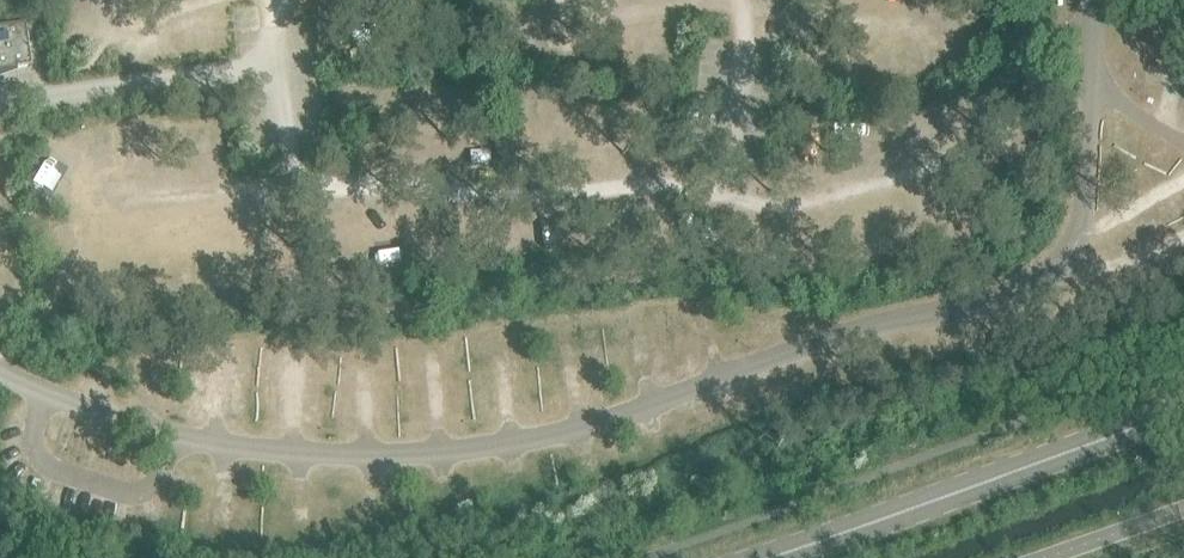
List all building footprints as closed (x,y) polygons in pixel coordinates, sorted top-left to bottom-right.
[(25,23),(0,26),(0,69),(31,65),(25,23)]
